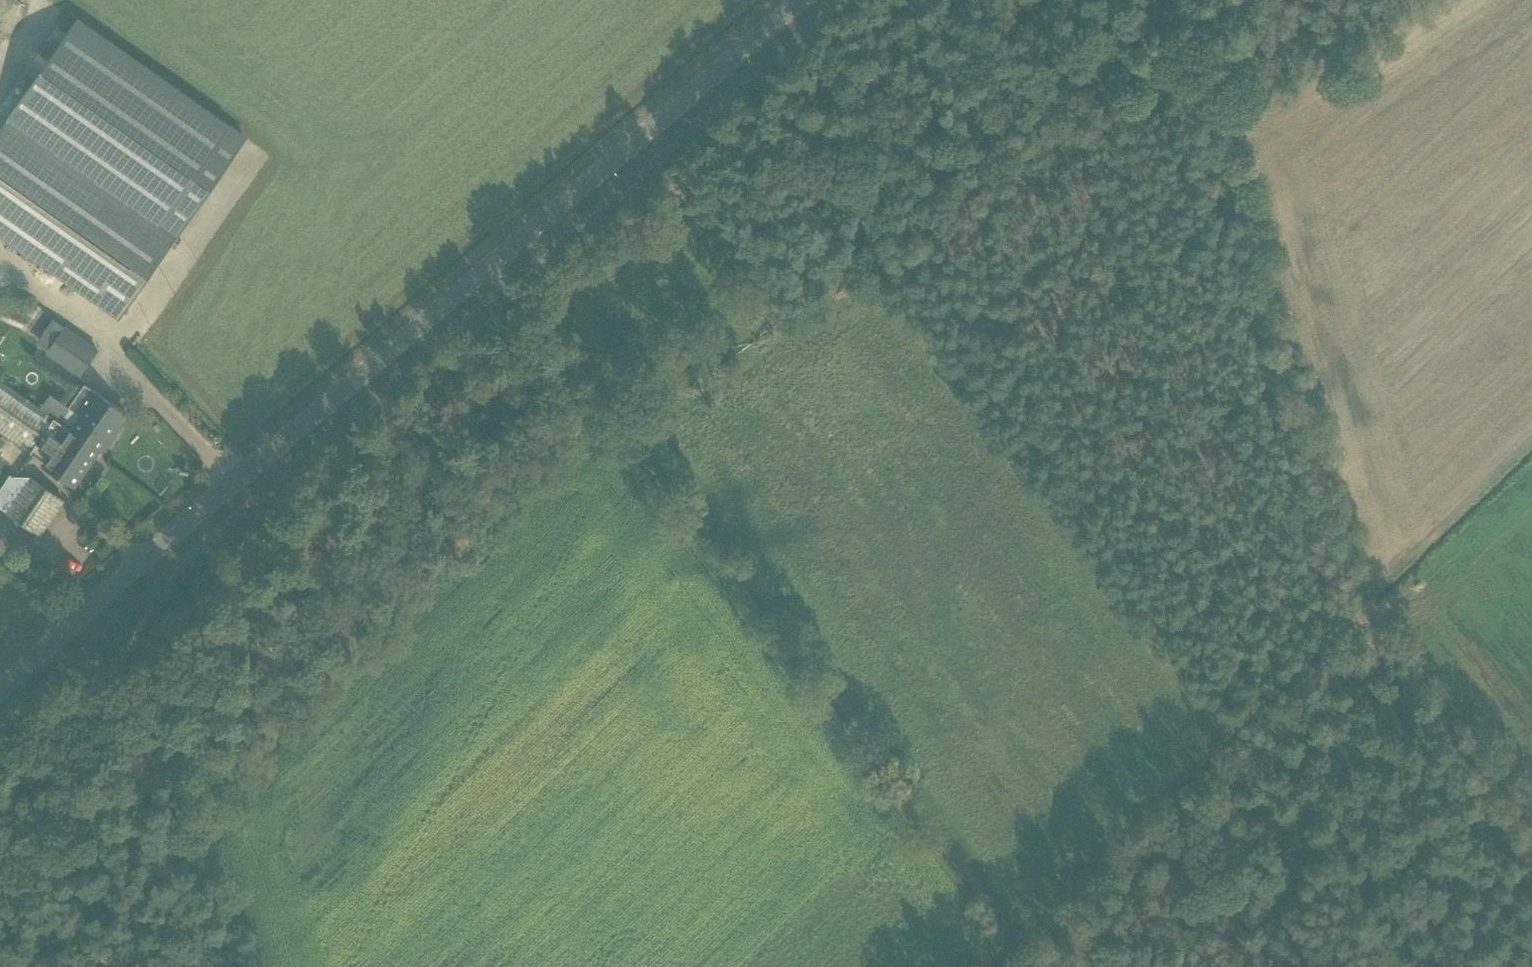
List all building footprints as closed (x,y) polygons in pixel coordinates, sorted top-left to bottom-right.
[(76,21),(9,116),(179,234),(245,139),(200,108),(76,21)] [(120,318),(176,238),(9,120),(7,119),(0,129),(0,233),(120,318)] [(47,352),(80,375),(98,350),(64,327),(47,352)] [(118,423),(123,416),(126,412),(109,401),(97,392),(85,384),(69,408),(51,395),(41,409),(0,380),(0,431),(31,453),(38,443),(53,454),(44,467),(74,487),(100,449),(104,452),(119,432),(123,426),(118,423)] [(6,513),(23,524),(39,536),(64,500),(30,478),(6,513)]
